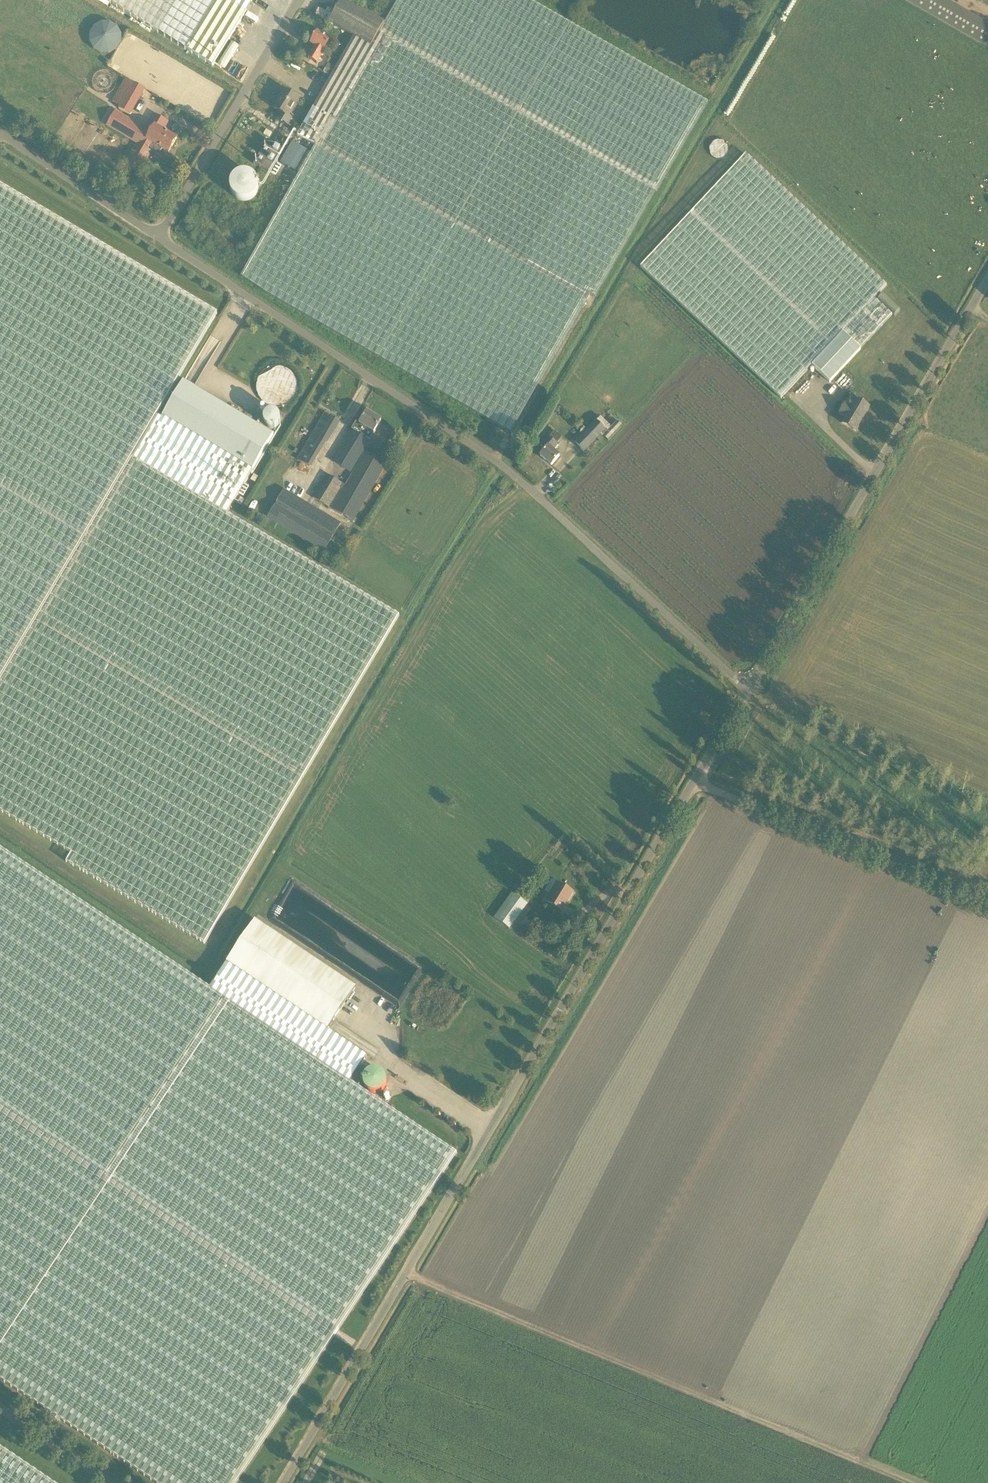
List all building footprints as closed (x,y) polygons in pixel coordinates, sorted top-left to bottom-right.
[(213,66),(254,0),(106,0),(213,66)] [(343,0),(342,0),(329,23),(354,37),(298,136),(315,145),(241,277),(267,294),(511,433),(590,294),(596,297),(656,192),(657,193),(709,103),(530,0),(398,0),(385,24),(343,0)] [(987,46),(987,22),(945,0),(900,0),(987,46)] [(99,57),(124,44),(112,19),(86,32),(99,57)] [(331,40),(317,32),(310,44),(315,47),(308,58),(317,64),(331,40)] [(218,65),(225,69),(238,46),(231,42),(218,65)] [(328,64),(323,73),(329,77),(334,68),(328,64)] [(131,116),(146,89),(125,78),(112,102),(120,106),(118,109),(131,116)] [(299,100),(285,91),(274,109),(281,113),(278,119),(288,125),(292,118),(289,116),(299,100)] [(169,153),(177,139),(163,131),(169,122),(156,114),(146,131),(140,127),(140,126),(115,111),(107,125),(138,144),(125,164),(139,173),(152,151),(155,153),(158,147),(169,153)] [(283,149),(267,141),(254,164),(269,172),(283,149)] [(293,142),(281,163),(298,173),(310,152),(293,142)] [(781,399),(812,366),(843,333),(860,349),(892,316),(874,299),(886,286),(877,277),(745,155),(640,267),(771,390),(781,399)] [(239,175),(234,197),(249,201),(255,179),(239,175)] [(71,853),(66,862),(204,944),(398,617),(224,515),(274,436),(183,382),(161,419),(157,416),(217,314),(0,185),(0,810),(71,853)] [(861,350),(860,349),(843,333),(812,366),(830,383),(861,350)] [(845,404),(839,414),(845,417),(842,424),(855,432),(870,407),(856,399),(851,408),(845,404)] [(257,425),(272,431),(278,416),(264,410),(257,425)] [(354,431),(370,440),(373,432),(374,433),(381,421),(367,412),(361,422),(358,420),(352,430),(354,431)] [(325,414),(320,423),(312,436),(326,443),(339,422),(325,414)] [(597,421),(575,443),(585,452),(597,440),(599,441),(605,435),(609,439),(622,426),(617,422),(612,427),(601,417),(597,421)] [(540,456),(552,466),(560,456),(554,451),(558,446),(553,441),(554,441),(548,436),(540,445),(546,450),(540,456)] [(326,475),(313,498),(326,506),(354,523),(387,463),(365,452),(346,486),(326,475)] [(322,514),(308,505),(284,491),(268,519),(324,552),(341,525),(322,514)] [(156,1482),(236,1482),(456,1153),(350,1083),(367,1058),(327,1031),(356,988),(255,921),(210,989),(0,849),(0,1379),(156,1482)] [(550,893),(545,902),(562,912),(565,905),(567,901),(568,901),(573,893),(559,884),(552,895),(550,893)] [(509,929),(528,905),(512,893),(494,918),(509,929)] [(371,1097),(385,1082),(371,1069),(357,1084),(371,1097)] [(401,1091),(407,1079),(396,1074),(390,1086),(401,1091)] [(0,1447),(0,1482),(54,1482),(0,1447)]
